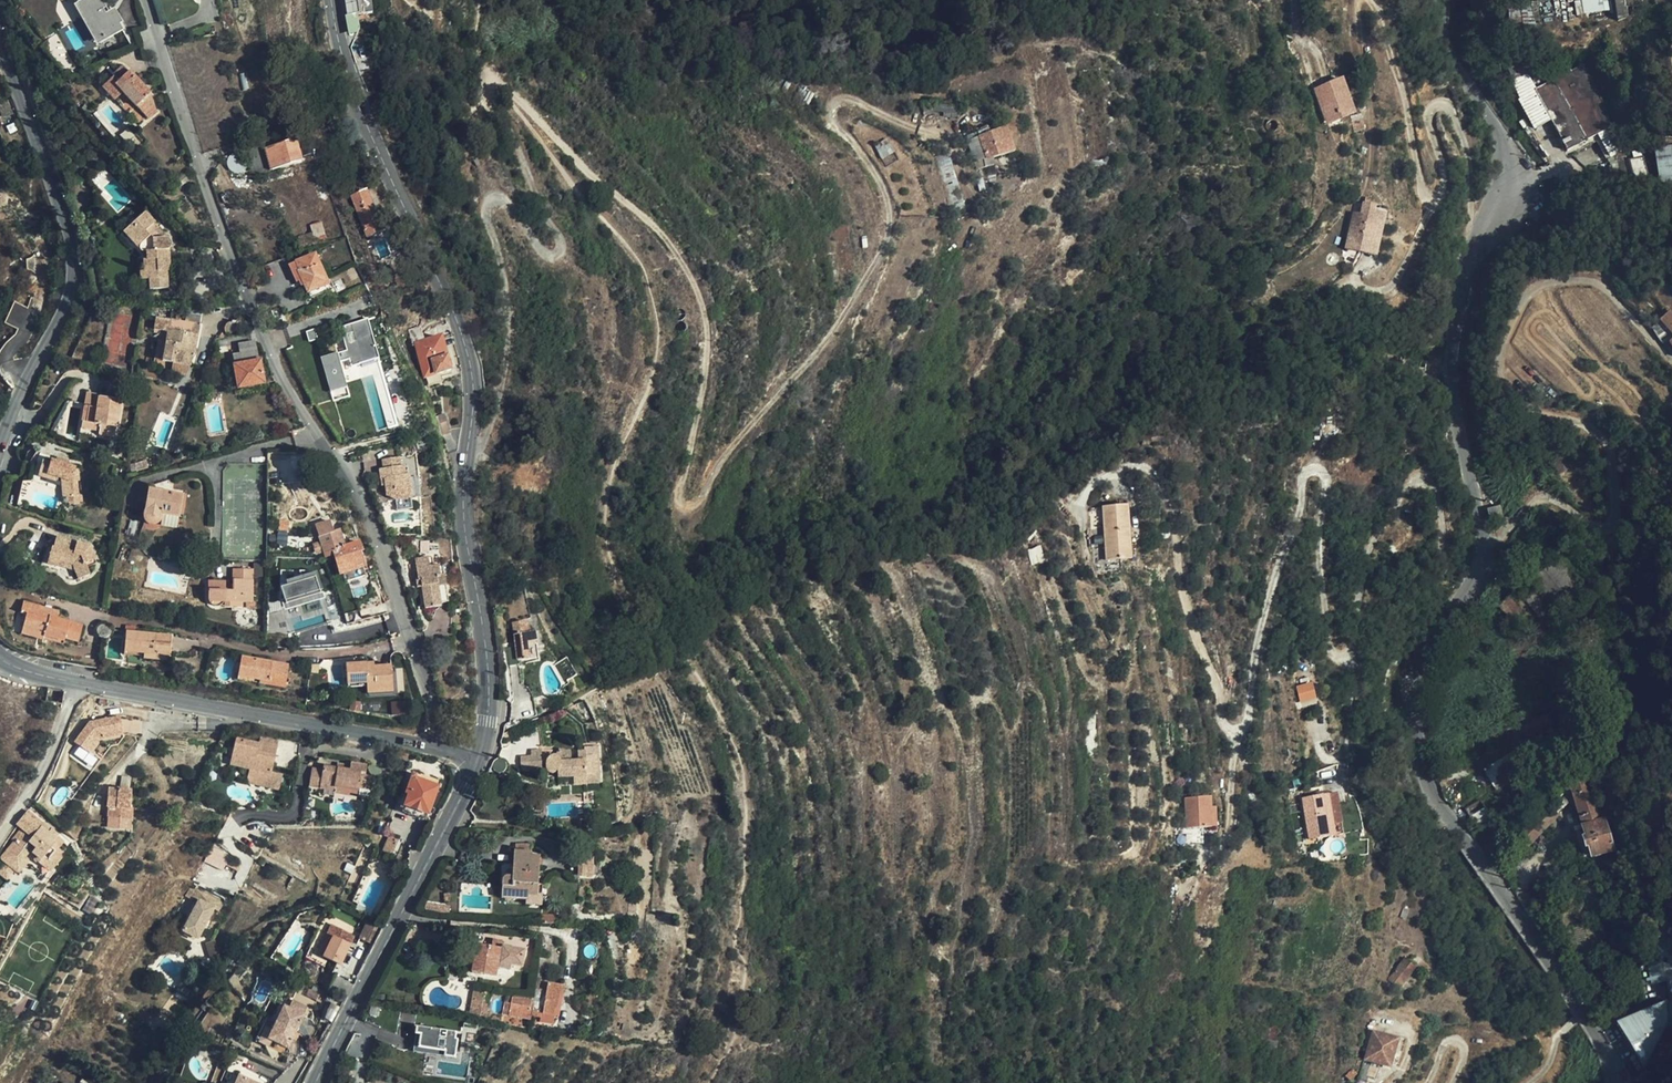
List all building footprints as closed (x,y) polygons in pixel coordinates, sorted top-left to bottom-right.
[(99,0),(79,0),(76,2),(91,27),(92,26),(101,41),(108,37),(106,33),(112,29),(116,35),(125,30),(115,14),(110,17),(99,0)] [(348,16),(357,14),(355,0),(345,0),(348,16)] [(357,14),(372,12),(371,3),(366,3),(365,0),(355,0),(357,14)] [(1613,11),(1612,0),(1582,0),(1583,13),(1613,11)] [(1656,8),(1656,0),(1627,0),(1627,9),(1656,8)] [(1538,9),(1518,10),(1519,23),(1538,23),(1538,9)] [(1569,152),(1598,137),(1612,129),(1602,102),(1583,67),(1589,63),(1586,56),(1572,64),(1576,71),(1536,92),(1569,152)] [(1519,63),(1512,66),(1509,68),(1515,83),(1519,82),(1544,71),(1539,60),(1531,59),(1519,63)] [(104,87),(112,93),(118,86),(125,92),(132,99),(153,116),(159,109),(153,91),(129,69),(119,80),(114,76),(104,87)] [(1353,103),(1355,102),(1346,74),(1342,76),(1345,77),(1353,103)] [(1349,104),(1353,103),(1345,77),(1342,76),(1336,78),(1340,79),(1349,104)] [(765,88),(775,94),(781,82),(771,77),(765,88)] [(1334,118),(1352,112),(1349,104),(1340,79),(1336,78),(1322,82),(1334,118)] [(781,82),(775,94),(797,106),(803,92),(782,80),(781,82)] [(118,86),(112,93),(118,99),(125,92),(118,86)] [(1007,127),(979,136),(987,160),(984,161),(986,169),(996,166),(994,160),(1015,153),(1007,127)] [(1613,166),(1626,159),(1626,155),(1612,129),(1598,137),(1613,166)] [(987,160),(979,136),(971,139),(981,171),(986,169),(984,161),(987,160)] [(305,160),(300,139),(266,147),(272,169),(305,160)] [(1628,156),(1635,173),(1650,171),(1641,151),(1635,144),(1628,148),(1631,155),(1628,156)] [(1671,168),(1671,147),(1656,150),(1659,170),(1671,168)] [(936,155),(945,185),(948,184),(952,182),(960,181),(950,151),(936,155)] [(948,184),(945,185),(947,190),(950,187),(956,185),(961,185),(960,181),(952,182),(948,184)] [(377,214),(368,192),(361,195),(360,191),(351,194),(370,238),(386,232),(379,214),(377,214)] [(1379,260),(1385,219),(1374,217),(1376,207),(1367,206),(1365,215),(1357,214),(1351,256),(1379,260)] [(146,258),(146,266),(147,278),(152,278),(153,287),(171,287),(170,270),(173,270),(172,258),(170,258),(169,250),(172,250),(175,247),(177,244),(177,241),(175,239),(171,238),(169,238),(157,223),(160,221),(150,210),(131,225),(144,242),(142,244),(143,247),(145,248),(149,249),(149,257),(146,258)] [(321,227),(308,232),(310,237),(314,237),(323,233),(321,227)] [(317,246),(327,243),(323,233),(314,237),(317,246)] [(306,287),(308,293),(328,286),(317,255),(289,265),(295,284),(298,283),(301,289),(306,287)] [(328,286),(308,293),(311,299),(330,292),(328,286)] [(1652,327),(1664,344),(1669,340),(1671,344),(1671,313),(1652,327)] [(169,333),(167,344),(164,362),(173,364),(171,376),(188,379),(190,367),(191,367),(199,325),(155,318),(153,331),(154,331),(169,333)] [(370,318),(353,323),(357,339),(374,335),(370,318)] [(350,354),(341,357),(339,351),(323,356),(335,400),(351,395),(342,361),(351,358),(353,366),(380,358),(374,335),(357,339),(353,323),(342,326),(350,354)] [(451,370),(443,336),(426,341),(422,326),(411,329),(414,344),(416,343),(424,376),(451,370)] [(263,383),(259,361),(257,361),(255,342),(240,345),(241,354),(232,356),(238,387),(263,383)] [(164,362),(167,344),(158,343),(155,360),(164,362)] [(102,396),(102,394),(89,392),(87,405),(100,407),(102,396)] [(100,407),(87,405),(83,421),(101,425),(99,434),(116,437),(123,401),(102,396),(100,407)] [(453,430),(448,413),(438,416),(444,433),(453,430)] [(60,478),(62,495),(64,495),(77,494),(75,480),(76,479),(75,469),(74,469),(74,466),(49,459),(48,463),(40,461),(36,475),(54,480),(55,476),(60,478)] [(131,465),(133,471),(146,467),(145,461),(131,465)] [(417,505),(414,483),(411,483),(411,475),(404,475),(403,466),(387,468),(387,477),(383,478),(385,487),(388,487),(390,504),(401,507),(417,505)] [(149,489),(145,516),(146,520),(148,522),(151,523),(154,524),(158,523),(161,520),(163,517),(163,513),(180,515),(183,494),(149,489)] [(78,506),(77,494),(64,495),(66,508),(78,506)] [(1131,557),(1126,505),(1101,508),(1105,558),(1131,557)] [(1501,506),(1489,508),(1491,518),(1502,516),(1501,506)] [(363,576),(356,554),(362,552),(360,543),(346,547),(340,530),(335,531),(331,520),(317,525),(328,557),(334,556),(339,573),(348,570),(351,580),(363,576)] [(73,568),(78,579),(90,574),(86,566),(96,561),(88,543),(56,535),(54,547),(52,546),(47,567),(57,570),(59,565),(73,568)] [(432,551),(430,541),(422,542),(423,552),(432,551)] [(449,597),(445,573),(441,573),(440,564),(432,565),(430,557),(418,558),(421,580),(417,580),(418,587),(422,586),(425,607),(442,605),(442,603),(445,603),(448,600),(449,597)] [(1579,589),(1575,585),(1566,573),(1553,557),(1532,574),(1540,584),(1524,597),(1518,590),(1499,606),(1504,612),(1528,640),(1533,636),(1528,631),(1536,625),(1541,631),(1564,613),(1558,606),(1579,589)] [(330,621),(317,565),(279,574),(287,608),(323,599),(325,607),(288,615),(292,630),(330,621)] [(1566,573),(1575,585),(1579,589),(1558,606),(1564,613),(1591,591),(1583,582),(1570,569),(1566,573)] [(223,605),(224,605),(243,605),(246,605),(253,605),(255,573),(234,573),(233,583),(209,583),(209,605),(211,608),(214,609),(216,608),(219,608),(223,605)] [(26,615),(22,628),(42,634),(42,637),(63,643),(63,641),(78,644),(82,628),(56,620),(58,613),(23,603),(21,613),(26,615)] [(530,631),(529,620),(514,622),(517,644),(510,645),(512,664),(521,663),(520,658),(540,656),(537,630),(530,631)] [(1528,631),(1533,636),(1534,638),(1541,631),(1536,625),(1528,631)] [(42,634),(22,628),(21,635),(62,647),(63,643),(42,637),(42,634)] [(169,660),(171,634),(128,630),(126,650),(145,652),(145,658),(169,660)] [(243,656),(240,674),(260,678),(260,682),(268,684),(269,677),(285,680),(288,664),(243,656)] [(348,662),(349,682),(368,681),(368,684),(369,692),(394,690),(393,664),(375,665),(375,661),(348,662)] [(1312,681),(1300,685),(1304,698),(1316,694),(1312,681)] [(63,706),(65,690),(47,689),(45,703),(63,706)] [(1316,694),(1304,698),(1305,705),(1318,701),(1316,694)] [(392,702),(392,714),(406,713),(405,702),(392,702)] [(123,732),(120,722),(114,723),(112,717),(92,723),(77,740),(84,747),(89,743),(95,749),(105,738),(123,732)] [(1543,734),(1534,719),(1475,754),(1496,789),(1511,781),(1508,776),(1513,773),(1517,780),(1526,774),(1522,768),(1536,759),(1539,764),(1555,754),(1552,748),(1550,749),(1541,734),(1543,734)] [(272,771),(277,754),(261,750),(263,743),(237,736),(230,765),(251,770),(248,782),(279,790),(283,774),(272,771)] [(91,753),(95,749),(89,743),(84,747),(91,753)] [(599,781),(598,746),(583,746),(583,750),(577,750),(577,759),(570,759),(570,752),(559,749),(556,755),(553,754),(550,754),(547,756),(541,756),(541,749),(534,750),(534,756),(520,757),(520,770),(544,769),(548,773),(551,773),(554,773),(557,772),(558,778),(573,777),(585,777),(586,782),(599,781)] [(351,761),(350,769),(365,772),(366,763),(351,761)] [(365,772),(350,769),(322,765),(321,769),(311,767),(307,785),(334,790),(335,787),(357,791),(358,786),(362,787),(365,772)] [(425,820),(438,782),(411,773),(404,793),(408,795),(402,812),(425,820)] [(1581,828),(1591,857),(1612,849),(1603,820),(1600,822),(1584,775),(1582,777),(1580,775),(1572,781),(1574,784),(1569,788),(1583,827),(1581,828)] [(108,788),(107,801),(110,801),(109,808),(109,817),(133,819),(134,806),(131,806),(132,789),(119,788),(119,789),(108,788)] [(1346,789),(1337,791),(1342,820),(1334,821),(1336,832),(1354,829),(1346,789)] [(1342,820),(1337,791),(1304,796),(1311,836),(1336,832),(1334,821),(1342,820)] [(1175,823),(1201,825),(1201,809),(1201,794),(1176,793),(1175,823)] [(1520,835),(1493,866),(1504,876),(1528,845),(1558,815),(1557,814),(1568,803),(1563,799),(1561,801),(1558,798),(1528,826),(1526,823),(1518,831),(1520,835)] [(67,853),(60,847),(66,839),(29,808),(16,824),(21,828),(0,854),(0,857),(21,874),(31,862),(48,875),(67,853)] [(132,829),(133,819),(109,817),(108,827),(132,829)] [(503,897),(525,899),(529,899),(529,892),(537,892),(537,883),(540,855),(532,854),(532,851),(530,851),(531,842),(518,841),(517,849),(515,849),(513,877),(506,876),(504,878),(503,897)] [(580,848),(580,875),(594,876),(595,848),(580,848)] [(1668,883),(1665,873),(1650,876),(1652,886),(1668,883)] [(529,899),(525,899),(525,903),(541,904),(543,884),(537,883),(537,892),(529,892),(529,899)] [(222,901),(194,887),(190,895),(197,898),(181,928),(199,937),(215,907),(218,909),(222,901)] [(542,914),(541,922),(545,922),(557,923),(558,915),(542,914)] [(333,933),(343,938),(348,928),(332,921),(327,931),(333,933)] [(316,952),(321,955),(333,933),(327,931),(316,952)] [(350,942),(343,938),(333,933),(321,955),(339,964),(350,942)] [(497,976),(499,968),(500,962),(513,964),(525,966),(527,951),(500,946),(501,938),(492,937),(491,947),(477,944),(476,956),(473,972),(497,976)] [(221,956),(216,939),(207,942),(212,958),(221,956)] [(476,956),(477,944),(471,943),(469,955),(476,956)] [(1074,964),(1076,953),(1067,951),(1064,962),(1074,964)] [(1663,954),(1643,957),(1646,984),(1667,982),(1663,954)] [(1400,988),(1417,966),(1407,958),(1391,980),(1400,988)] [(535,995),(514,992),(511,1015),(533,1017),(534,1014),(546,1016),(547,1011),(559,1012),(562,992),(565,992),(567,983),(551,981),(550,988),(536,987),(535,995)] [(475,987),(474,997),(490,1000),(492,990),(475,987)] [(383,990),(377,1001),(383,1001),(388,992),(383,990)] [(383,1001),(393,1002),(395,993),(388,992),(383,1001)] [(488,1017),(490,1000),(474,997),(471,1014),(488,1017)] [(276,1018),(297,1028),(305,1012),(284,1003),(276,1018)] [(1615,1024),(1616,1025),(1634,1051),(1645,1068),(1671,1022),(1664,1004),(1615,1024)] [(289,1045),(297,1028),(276,1018),(268,1035),(289,1045)] [(1265,1038),(1279,1040),(1282,1021),(1268,1019),(1265,1038)] [(456,1039),(457,1032),(419,1026),(415,1050),(457,1057),(460,1039),(456,1039)] [(1391,1066),(1398,1039),(1375,1031),(1367,1059),(1391,1066)] [(1352,1081),(1360,1074),(1355,1069),(1348,1076),(1352,1081)] [(262,1081),(241,1071),(235,1082),(261,1082),(262,1081)]
